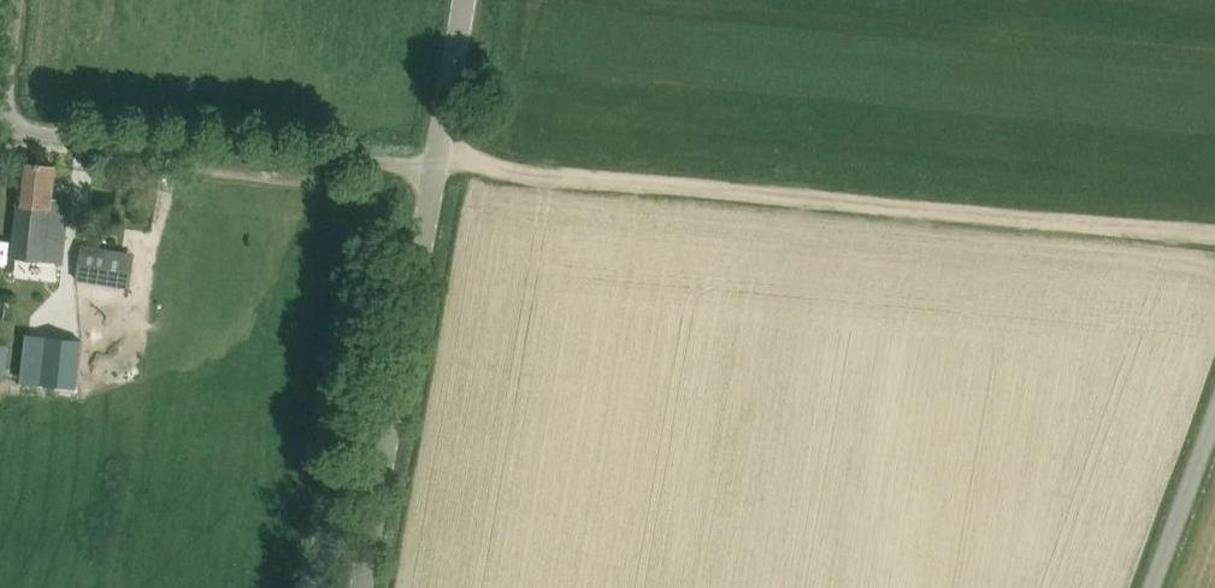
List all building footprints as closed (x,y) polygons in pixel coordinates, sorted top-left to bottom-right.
[(21,175),(13,259),(63,265),(68,225),(70,201),(53,199),(56,167),(22,163),(21,175)] [(82,246),(77,281),(117,287),(123,252),(82,246)] [(81,342),(55,339),(48,338),(42,385),(51,386),(75,389),(81,342)] [(4,378),(9,346),(0,345),(0,377),(4,378)]
